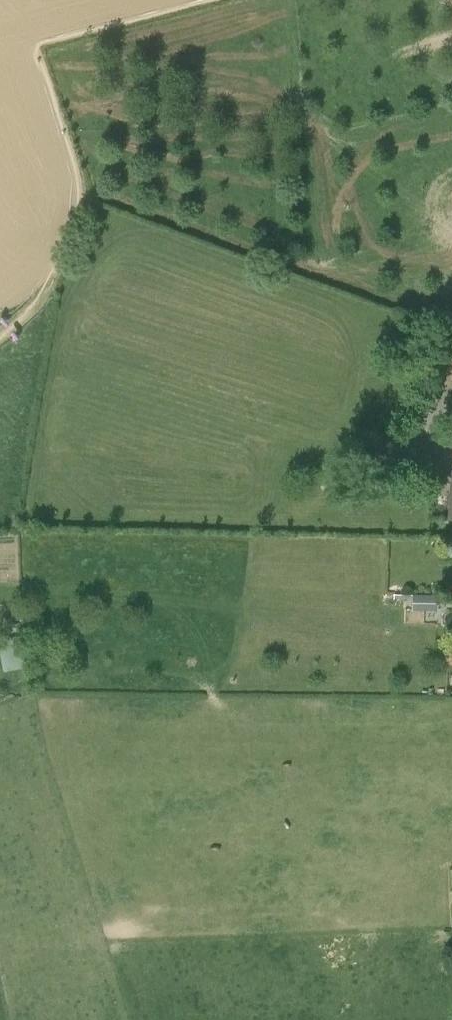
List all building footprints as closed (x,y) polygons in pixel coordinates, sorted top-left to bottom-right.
[(439,595),(414,594),(414,610),(439,611),(439,595)] [(4,668),(24,668),(23,639),(3,640),(4,668)]
